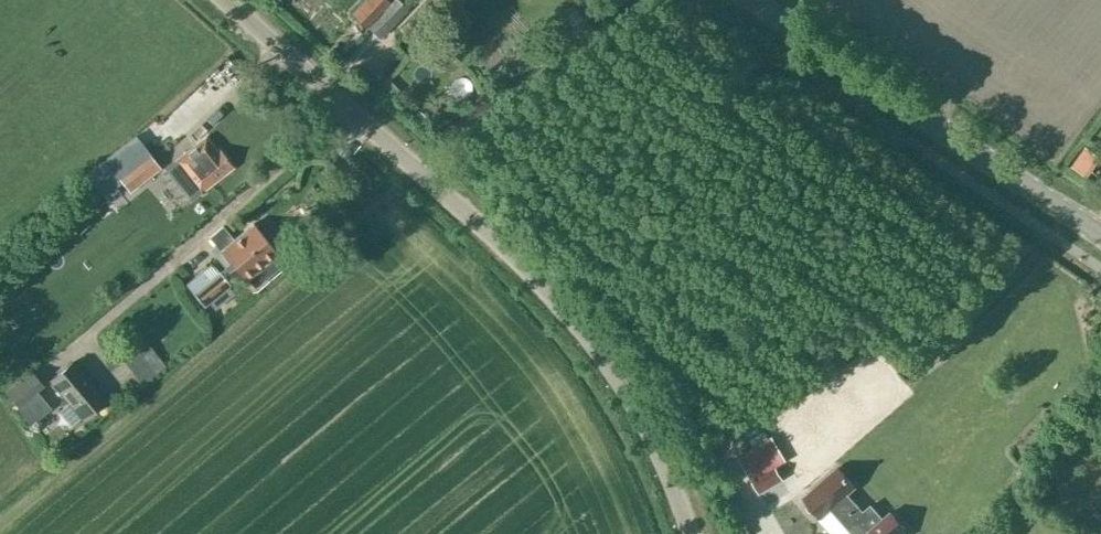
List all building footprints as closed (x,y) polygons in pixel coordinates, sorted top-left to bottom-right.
[(352,14),(365,26),(390,0),(365,0),(352,14)] [(381,12),(392,21),(408,3),(405,0),(391,0),(381,12)] [(134,135),(104,159),(129,191),(159,167),(134,135)] [(205,137),(165,169),(191,201),(233,167),(219,149),(217,151),(205,137)] [(277,252),(251,221),(233,236),(223,224),(202,241),(224,267),(219,271),(212,263),(186,284),(203,306),(230,284),(222,274),(232,266),(243,279),(246,277),(254,287),(280,264),(273,255),(277,252)] [(74,360),(50,380),(83,419),(107,399),(74,360)] [(18,407),(44,386),(31,370),(5,391),(18,407)] [(781,479),(774,466),(751,480),(759,492),(781,479)] [(813,513),(817,512),(821,517),(831,509),(848,528),(851,526),(858,533),(908,533),(909,533),(906,530),(906,529),(890,511),(883,518),(871,504),(863,511),(847,493),(855,486),(838,467),(803,497),(808,502),(807,505),(813,513)]
